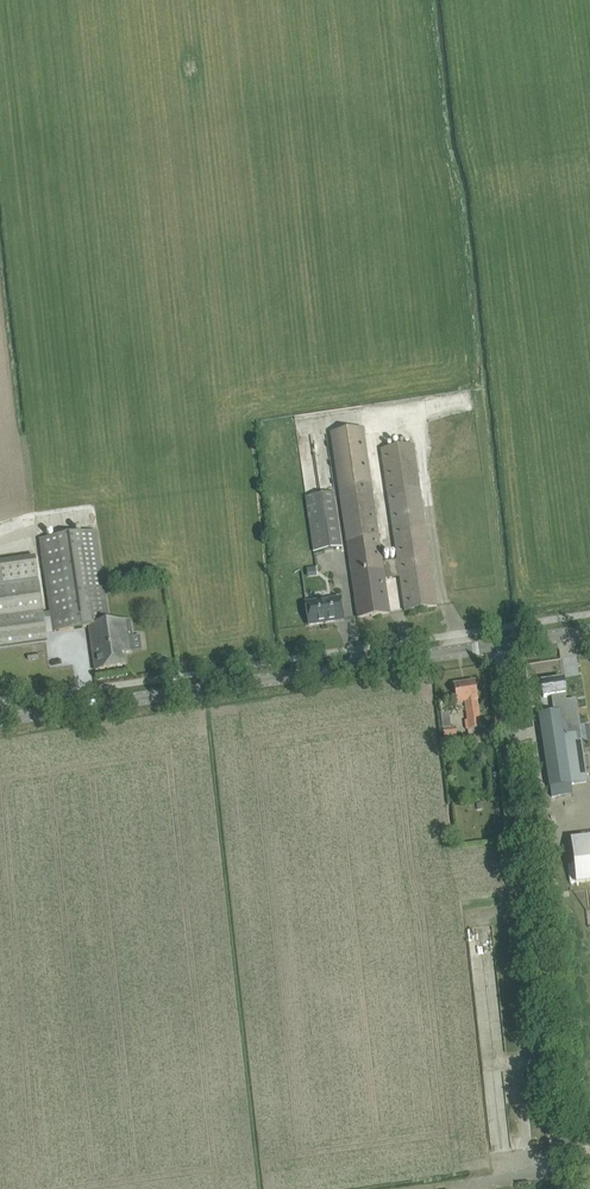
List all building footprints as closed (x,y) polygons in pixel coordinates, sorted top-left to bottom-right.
[(382,562),(378,535),(363,428),(331,433),(356,606),(358,618),(390,613),(385,579),(400,577),(403,599),(405,611),(437,606),(435,595),(413,444),(381,448),(398,560),(382,562)] [(313,553),(342,548),(339,527),(334,493),(314,496),(305,497),(313,553)] [(108,623),(96,532),(41,539),(54,632),(89,627),(95,671),(126,666),(125,654),(135,652),(130,620),(108,623)] [(48,640),(39,582),(35,557),(0,562),(0,647),(48,640)] [(309,626),(344,620),(340,598),(305,603),(309,626)] [(573,734),(571,725),(579,724),(575,700),(567,701),(565,694),(566,694),(564,680),(541,683),(544,698),(551,696),(554,713),(560,712),(564,736),(573,734)] [(478,707),(477,700),(478,700),(475,681),(454,685),(457,704),(465,703),(467,721),(465,721),(466,730),(481,728),(478,709),(479,709),(479,707),(478,707)] [(554,713),(539,715),(550,788),(552,798),(573,794),(571,784),(587,781),(581,741),(565,743),(565,741),(564,736),(560,712),(554,713)] [(447,728),(446,714),(440,714),(443,737),(456,736),(455,728),(447,728)] [(470,751),(489,750),(487,735),(469,737),(470,751)] [(583,883),(589,882),(589,844),(572,846),(574,865),(569,866),(571,884),(583,883)]
